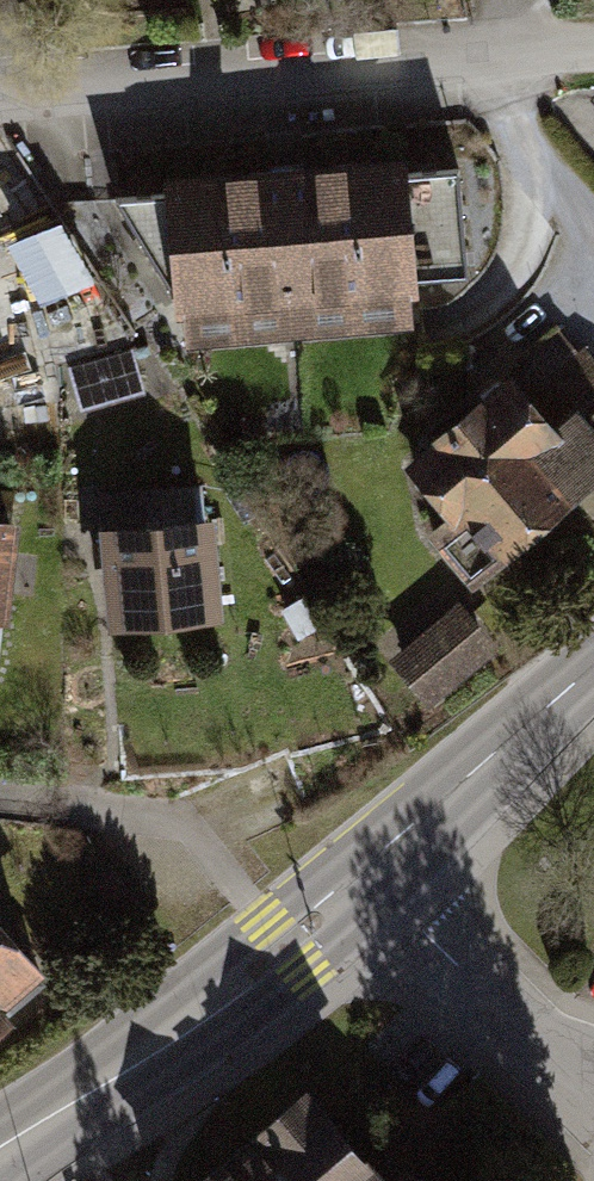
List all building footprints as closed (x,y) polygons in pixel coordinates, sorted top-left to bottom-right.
[(177,344),(433,323),(420,167),(165,188),(177,344)] [(46,301),(95,276),(65,217),(16,242),(46,301)] [(593,488),(593,355),(566,323),(405,465),(499,571),(593,488)] [(218,629),(212,525),(93,532),(100,636),(218,629)] [(22,530),(0,527),(0,632),(12,633),(22,530)] [(432,710),(503,652),(464,605),(393,663),(432,710)] [(60,986),(0,914),(0,1035),(60,986)] [(204,1180),(385,1180),(388,1179),(307,1089),(204,1180)]
